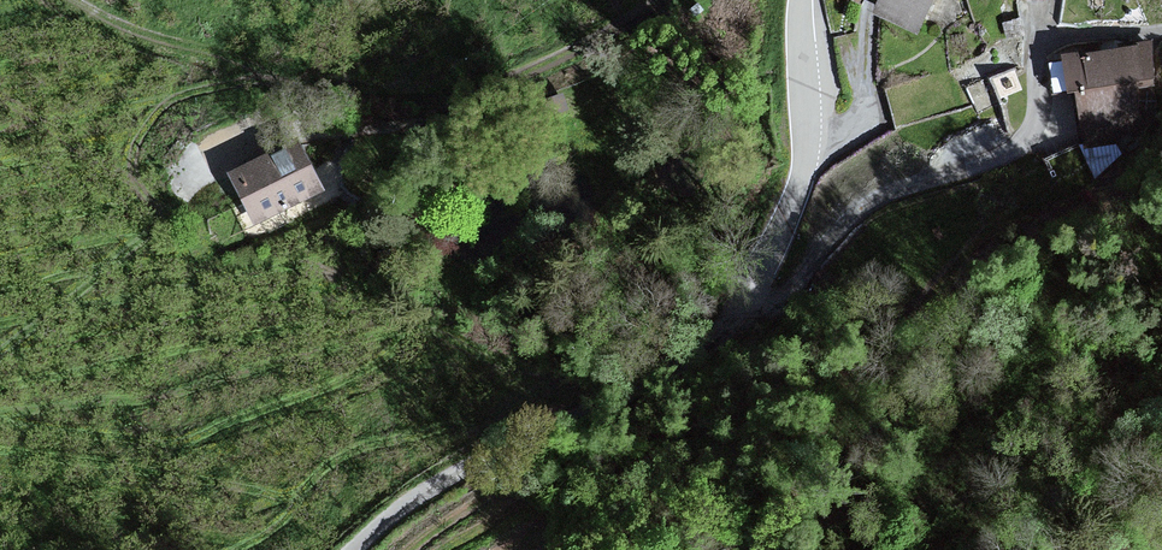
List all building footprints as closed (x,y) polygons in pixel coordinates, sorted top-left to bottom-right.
[(860,11),(864,0),(842,0),(860,11)] [(871,15),(914,40),(932,0),(878,0),(871,15)] [(1075,60),(1091,146),(1161,137),(1161,94),(1151,45),(1075,60)] [(304,143),(228,180),(257,227),(325,193),(304,143)]
